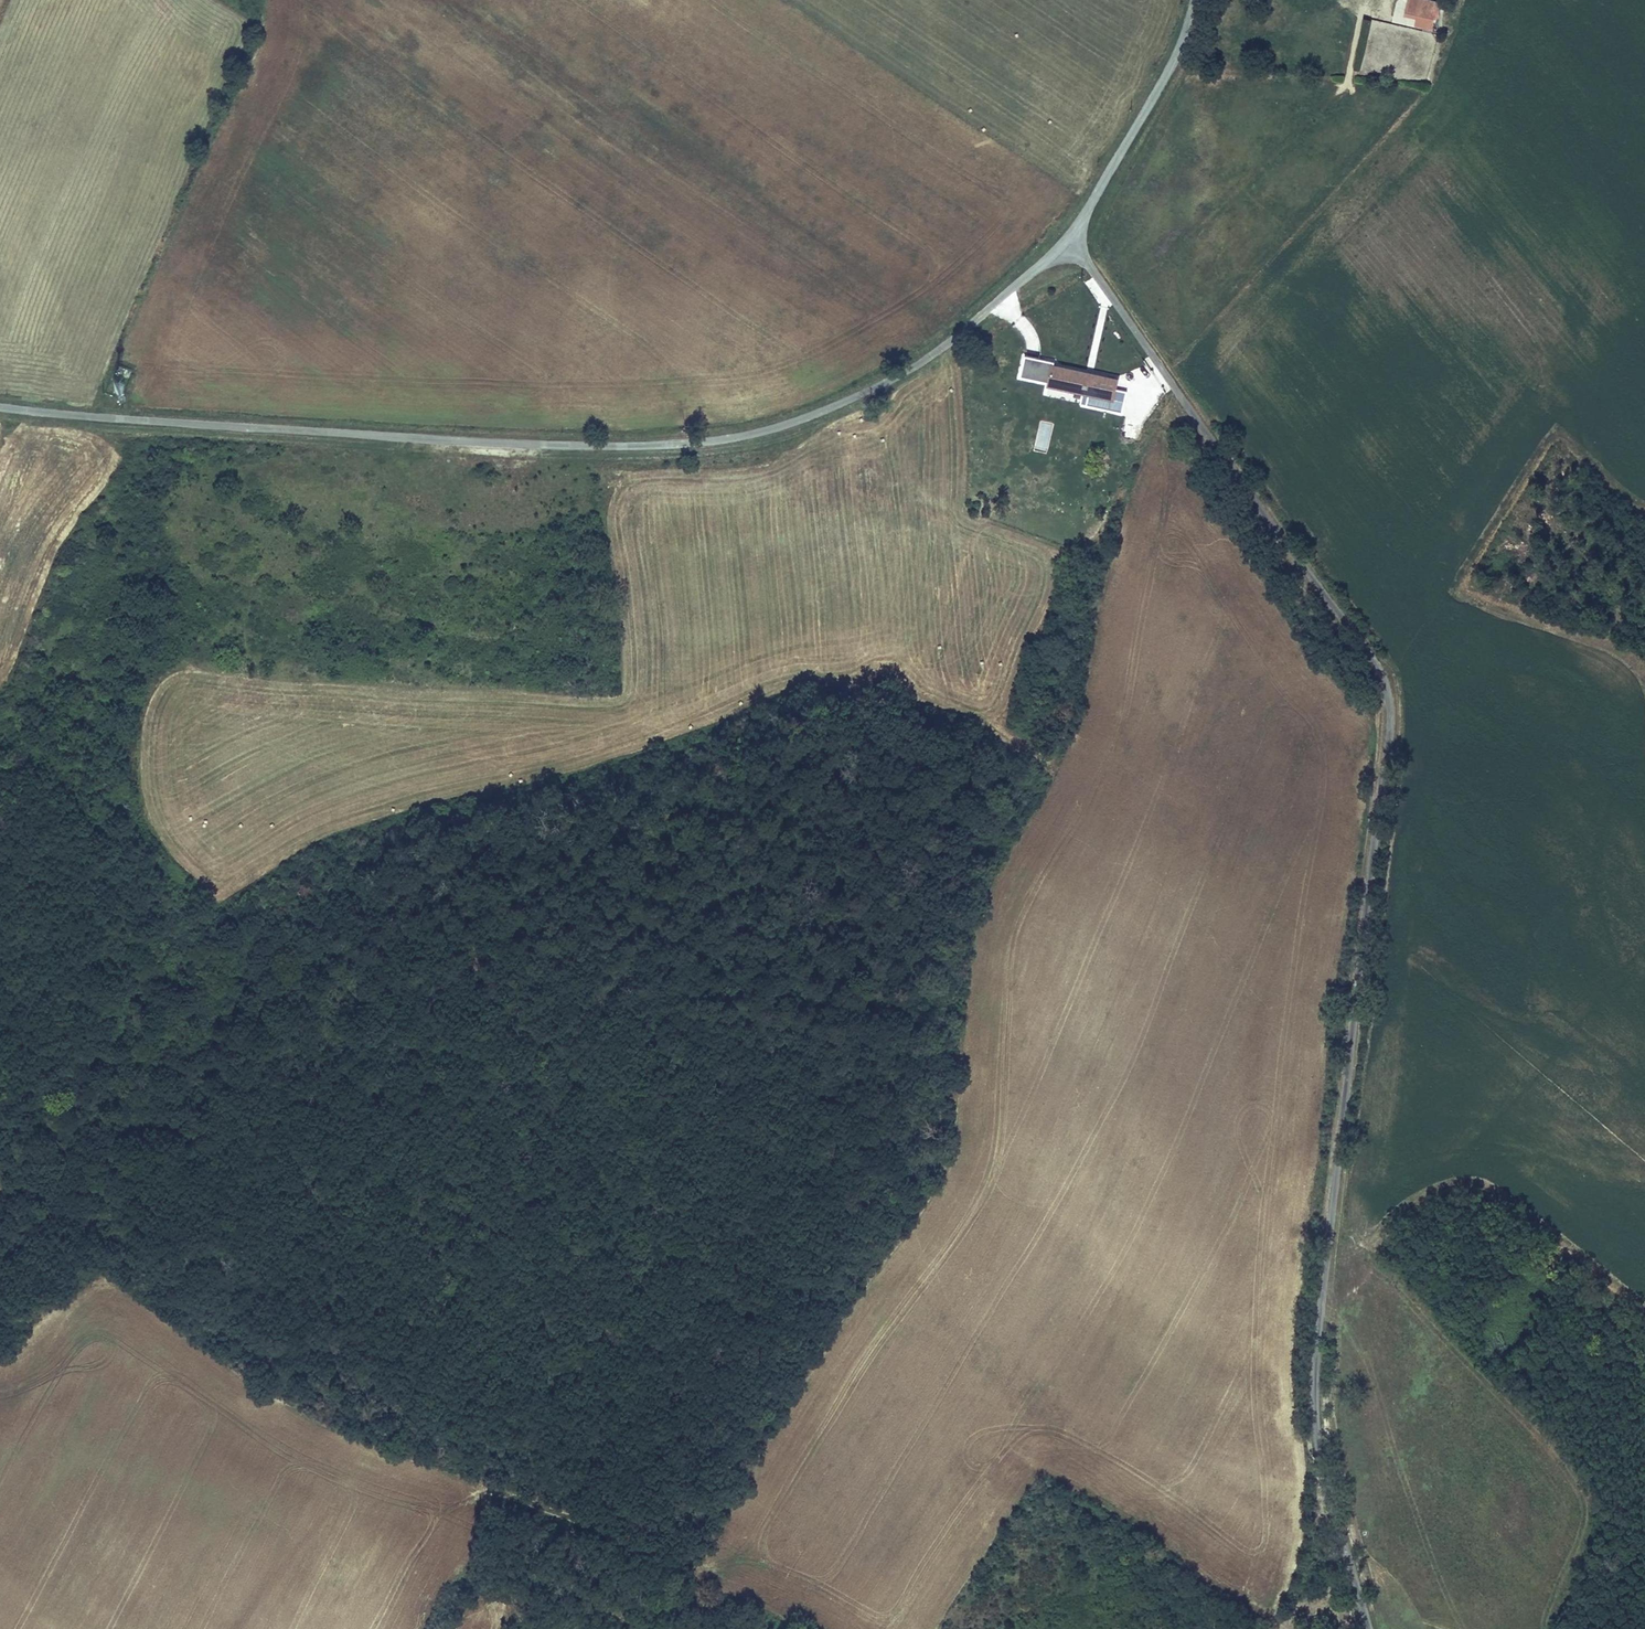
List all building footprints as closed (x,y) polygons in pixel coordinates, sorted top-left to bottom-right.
[(1433,0),(1407,0),(1403,14),(1429,20),(1434,0),(1433,0)] [(1120,379),(1055,365),(1055,362),(1025,355),(1020,378),(1047,384),(1047,386),(1082,394),(1080,404),(1123,413),(1128,391),(1118,389),(1120,379)]
